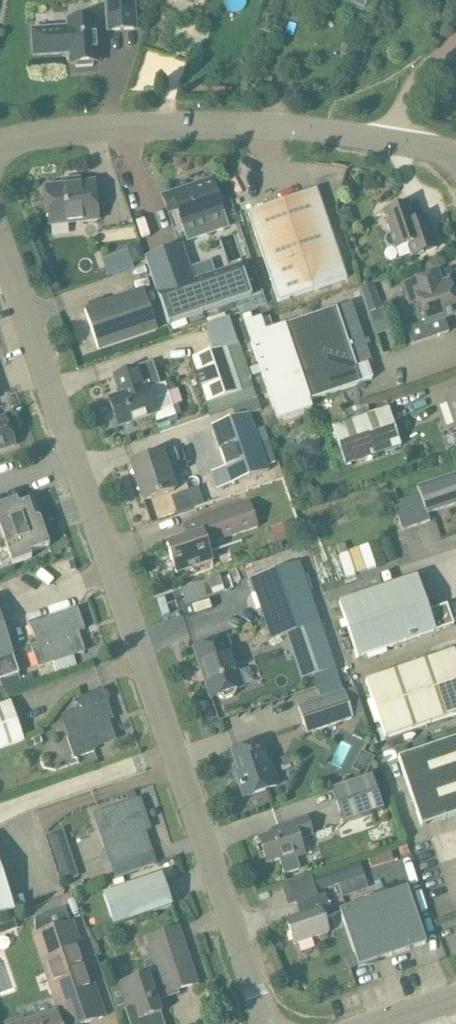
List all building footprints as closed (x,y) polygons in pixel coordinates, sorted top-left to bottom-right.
[(134,0),(106,0),(108,31),(136,30),(134,0)] [(34,57),(70,54),(70,65),(76,65),(76,68),(93,67),(93,63),(98,63),(95,19),(68,21),(68,28),(32,31),(34,57)] [(100,222),(96,182),(47,187),(50,221),(83,218),(83,223),(100,222)] [(228,229),(212,182),(195,188),(194,186),(162,197),(169,215),(178,212),(188,242),(228,229)] [(348,280),(318,191),(249,215),(279,304),(348,280)] [(409,206),(384,215),(391,233),(388,235),(386,238),(386,242),(386,245),(389,247),(393,248),(396,248),(397,251),(408,247),(412,258),(438,250),(430,226),(428,219),(415,224),(409,206)] [(194,284),(182,247),(146,259),(168,327),(252,300),(242,268),(194,284)] [(406,286),(412,305),(419,302),(426,323),(408,329),(413,345),(449,333),(444,320),(455,316),(455,297),(454,297),(449,284),(442,286),(438,275),(406,286)] [(382,311),(373,284),(360,288),(370,315),(382,311)] [(157,331),(143,291),(85,310),(98,350),(157,331)] [(373,365),(353,305),(267,334),(262,321),(246,327),(279,423),(313,411),(310,404),(363,385),(358,370),(373,365)] [(246,403),(227,347),(193,358),(212,415),(246,403)] [(159,385),(153,364),(139,368),(114,377),(120,396),(109,400),(119,428),(155,415),(157,422),(175,416),(164,383),(159,385)] [(446,399),(455,427),(455,396),(446,399)] [(401,449),(389,411),(332,430),(344,468),(401,449)] [(249,415),(212,428),(225,469),(212,473),(217,489),(269,472),(255,432),(249,415)] [(18,446),(8,417),(0,420),(0,452),(18,446)] [(179,461),(175,448),(130,463),(143,501),(174,491),(165,465),(179,461)] [(418,489),(420,497),(394,506),(403,533),(431,523),(428,516),(455,506),(455,476),(418,489)] [(199,487),(172,495),(177,513),(205,505),(199,487)] [(17,500),(0,506),(0,553),(0,554),(7,551),(12,565),(32,558),(30,553),(50,546),(41,520),(40,520),(39,519),(39,518),(38,518),(37,518),(36,518),(35,518),(34,518),(29,502),(18,505),(17,500)] [(258,528),(250,504),(189,525),(193,537),(167,546),(177,574),(212,562),(206,546),(258,528)] [(300,540),(295,522),(271,529),(276,547),(300,540)] [(300,564),(251,581),(256,597),(264,618),(272,642),(287,636),(298,633),(313,676),(317,688),(339,681),(335,668),(321,625),(300,564)] [(219,576),(180,588),(185,604),(225,592),(219,576)] [(429,613),(417,579),(339,606),(358,660),(454,628),(447,607),(429,613)] [(77,610),(53,619),(31,627),(38,643),(32,646),(40,668),(84,652),(76,632),(84,629),(77,610)] [(0,618),(0,681),(19,674),(0,618)] [(243,687),(227,638),(194,650),(211,698),(217,696),(224,700),(234,696),(237,689),(243,687)] [(455,653),(366,683),(385,740),(455,716),(455,657),(455,653)] [(257,659),(241,661),(243,682),(259,680),(257,659)] [(112,719),(103,691),(80,699),(83,712),(80,713),(77,714),(75,716),(73,718),(71,720),(69,723),(69,725),(68,728),(68,731),(69,734),(71,738),(69,739),(75,758),(94,751),(93,748),(96,747),(99,746),(102,744),(104,742),(106,739),(107,736),(107,733),(107,729),(106,726),(105,722),(112,719)] [(353,720),(344,693),(299,709),(307,735),(353,720)] [(11,703),(0,707),(0,749),(23,741),(11,703)] [(274,753),(269,739),(233,751),(240,773),(237,775),(244,797),(277,786),(266,756),(274,753)] [(398,760),(421,828),(455,816),(455,740),(398,760)] [(344,825),(384,812),(372,777),(333,790),(344,825)] [(149,829),(139,800),(95,815),(112,865),(116,864),(119,876),(116,877),(116,878),(143,869),(139,856),(151,852),(143,831),(149,829)] [(278,833),(258,839),(267,864),(279,860),(283,875),(299,869),(295,855),(303,852),(299,841),(313,836),(307,819),(294,823),(277,829),(278,833)] [(73,864),(62,831),(49,835),(60,868),(73,864)] [(364,875),(360,863),(313,880),(317,892),(364,875)] [(0,867),(0,915),(15,910),(0,867)] [(172,906),(161,876),(104,895),(114,926),(172,906)] [(427,944),(407,887),(339,911),(359,968),(427,944)] [(332,915),(325,894),(302,902),(306,914),(286,921),(294,945),(328,933),(323,918),(332,915)] [(65,909),(35,919),(36,935),(34,936),(60,1012),(56,1014),(56,1012),(23,1023),(22,1019),(6,1023),(84,1023),(103,1018),(71,923),(70,923),(65,909)] [(179,928),(146,939),(154,960),(144,963),(148,976),(110,988),(117,1008),(126,1005),(127,1009),(133,1023),(161,1023),(158,1015),(161,1013),(156,999),(198,985),(179,928)]
